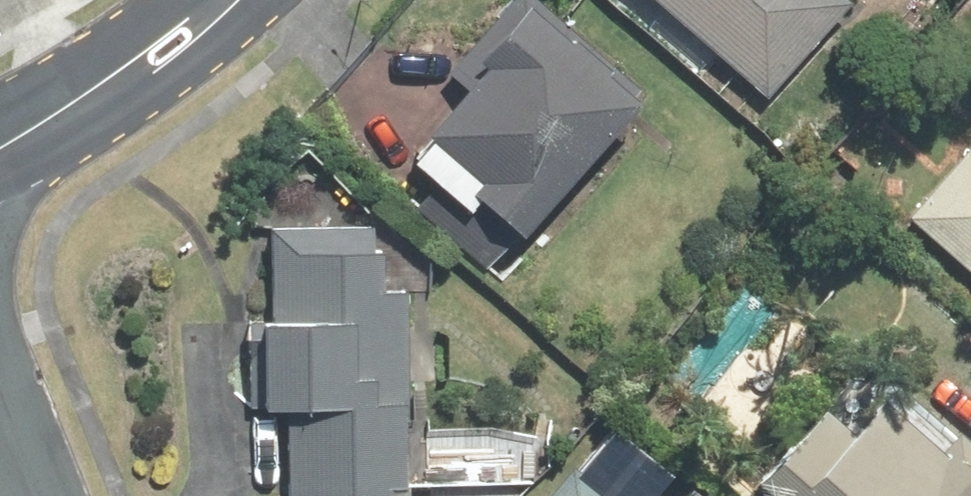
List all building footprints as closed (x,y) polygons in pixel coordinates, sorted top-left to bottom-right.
[(541,0),(507,0),(446,71),(463,86),(407,151),(434,175),(409,204),(488,272),(646,91),(541,0)] [(767,98),(855,0),(656,0),(767,98)] [(907,215),(970,271),(970,143),(907,215)] [(409,284),(388,285),(387,240),(373,240),(373,217),(270,219),(272,313),(248,314),(250,410),(285,409),(287,495),(413,495),(409,284)] [(752,479),(771,495),(970,495),(970,434),(959,423),(953,430),(890,374),(864,376),(837,407),(826,397),(752,479)] [(573,462),(546,495),(616,495),(573,462)]
